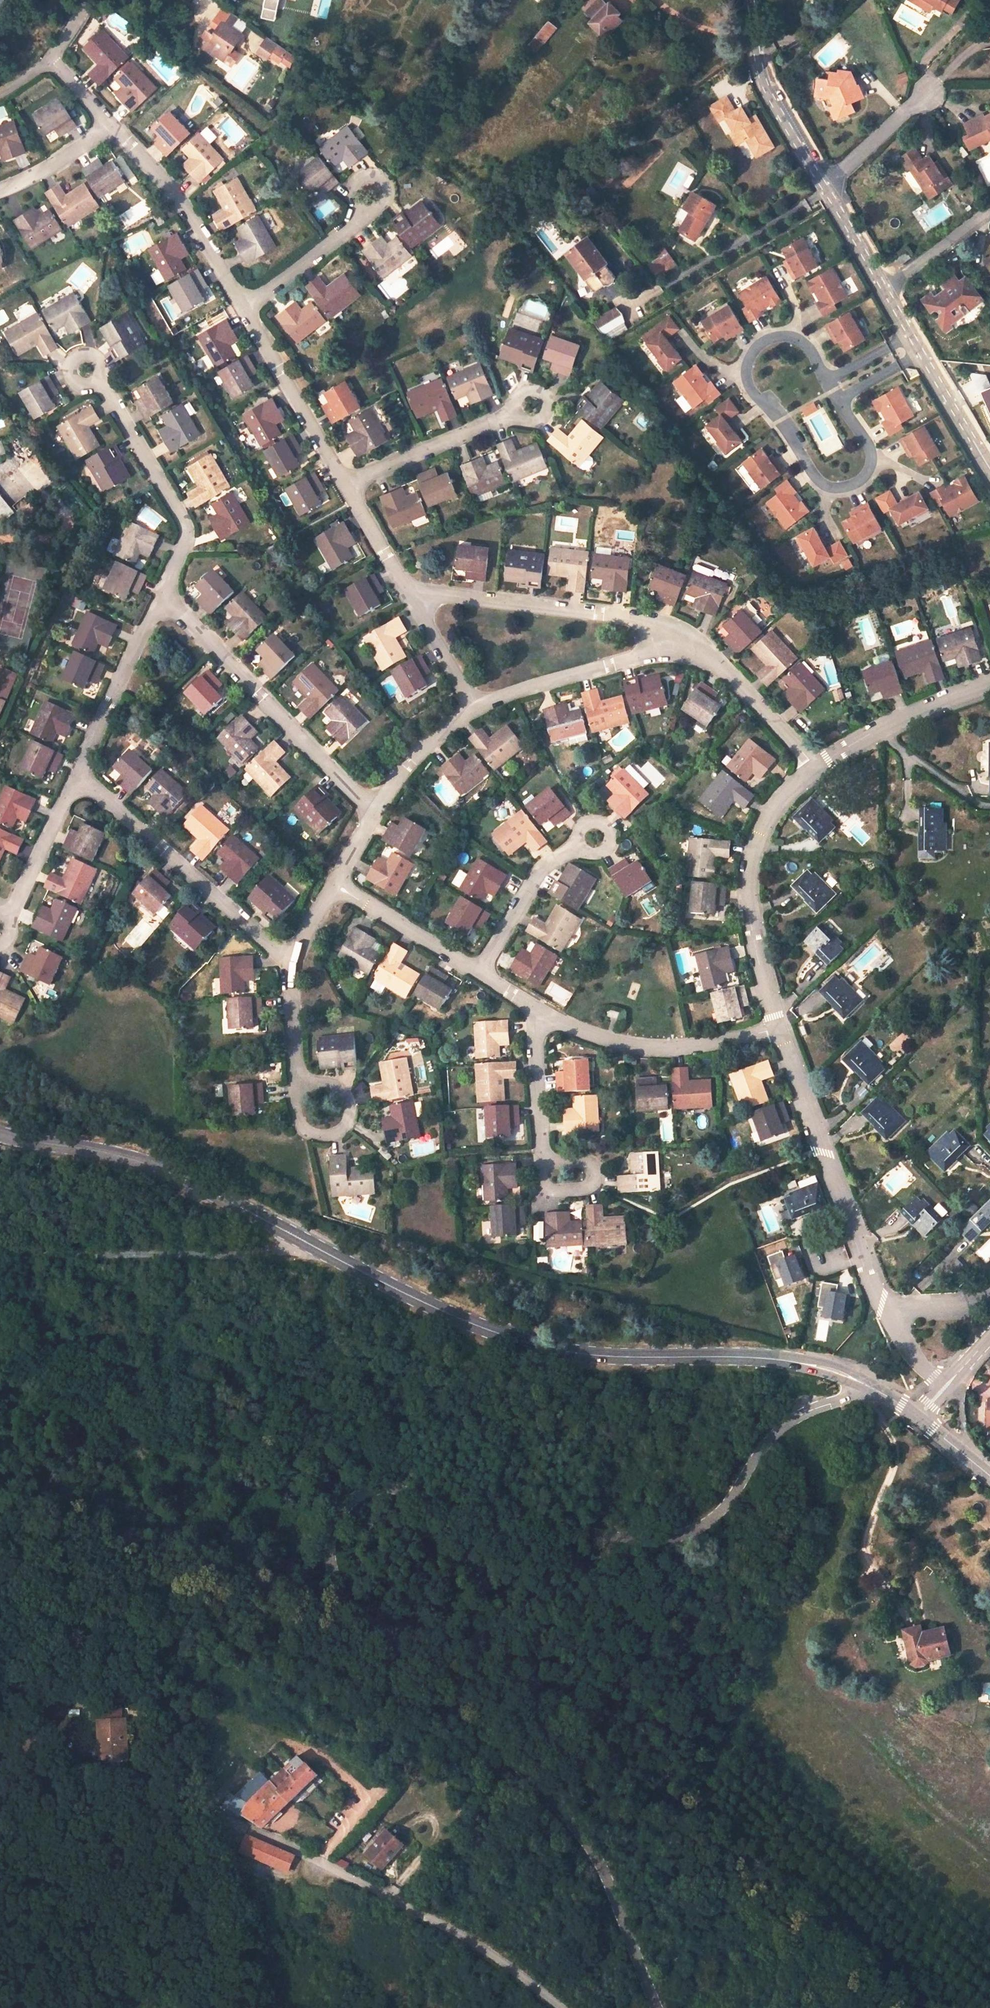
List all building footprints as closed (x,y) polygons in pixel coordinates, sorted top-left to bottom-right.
[(275,20),(279,0),(266,0),(262,17),(275,20)] [(602,0),(598,0),(585,13),(592,20),(590,23),(601,34),(604,31),(608,35),(623,20),(618,16),(621,13),(609,2),(607,5),(602,0)] [(932,12),(936,6),(943,10),(945,7),(954,12),(961,0),(910,0),(932,12)] [(233,26),(239,17),(234,14),(226,20),(233,26)] [(226,59),(243,33),(233,26),(226,20),(225,20),(215,34),(208,30),(198,44),(204,48),(216,56),(217,54),(226,59)] [(543,44),(557,28),(549,22),(536,37),(543,44)] [(128,57),(104,32),(89,46),(104,62),(100,65),(91,74),(100,84),(128,57)] [(253,36),(248,49),(255,52),(259,44),(256,43),(258,37),(253,36)] [(297,56),(268,37),(260,49),(270,56),(281,64),(283,61),(292,67),(297,56)] [(85,50),(100,65),(104,62),(89,46),(85,50)] [(270,56),(260,49),(256,55),(266,62),(270,56)] [(155,88),(132,63),(115,79),(123,88),(127,91),(120,98),(132,111),(155,88)] [(854,78),(852,72),(840,71),(840,74),(832,73),(831,80),(819,79),(816,96),(831,99),(835,107),(839,118),(855,111),(851,102),(864,97),(860,86),(854,88),(851,82),(854,78)] [(123,88),(116,94),(120,98),(127,91),(123,88)] [(59,98),(43,108),(46,113),(37,119),(46,134),(56,129),(60,126),(65,134),(77,126),(59,98)] [(749,122),(742,109),(734,113),(726,98),(709,108),(718,123),(725,118),(734,133),(730,135),(737,147),(747,141),(756,158),(774,148),(757,120),(751,124),(749,122)] [(835,120),(839,118),(835,107),(831,109),(835,120)] [(43,108),(33,114),(37,119),(46,113),(43,108)] [(167,116),(174,124),(178,121),(170,113),(167,116)] [(190,134),(178,121),(174,124),(167,116),(153,129),(161,136),(165,141),(158,147),(167,157),(190,134)] [(989,124),(985,116),(966,125),(972,138),(975,136),(981,134),(985,143),(989,140),(989,124)] [(0,127),(0,151),(5,150),(9,158),(25,153),(14,122),(0,127)] [(56,129),(61,136),(65,134),(60,126),(56,129)] [(344,159),(347,156),(353,164),(367,153),(348,127),(320,148),(334,166),(344,159)] [(200,182),(223,159),(199,134),(183,150),(191,158),(195,162),(188,170),(200,182)] [(975,136),(979,145),(985,143),(981,134),(975,136)] [(161,136),(154,143),(158,147),(165,141),(161,136)] [(912,168),(933,199),(953,185),(950,181),(948,183),(941,172),(930,156),(923,160),(915,148),(901,159),(909,171),(912,168)] [(5,150),(0,151),(4,160),(9,158),(5,150)] [(344,159),(349,167),(353,164),(347,156),(344,159)] [(318,187),(324,184),(329,191),(340,182),(320,157),(304,169),(308,174),(299,181),(310,194),(318,187)] [(188,170),(195,162),(191,158),(184,165),(188,170)] [(93,163),(99,171),(104,168),(99,160),(93,163)] [(83,170),(101,198),(117,188),(114,183),(123,177),(113,162),(104,168),(99,171),(93,163),(83,170)] [(299,181),(308,174),(304,169),(295,175),(299,181)] [(941,172),(948,183),(950,181),(943,170),(941,172)] [(123,177),(114,183),(117,188),(126,182),(123,177)] [(255,212),(238,179),(220,189),(230,208),(225,211),(214,218),(221,231),(255,212)] [(318,187),(324,194),(329,191),(324,184),(318,187)] [(85,185),(66,197),(69,202),(88,190),(85,185)] [(88,190),(69,202),(66,197),(59,186),(46,194),(67,228),(99,207),(88,190)] [(215,192),(225,211),(230,208),(220,189),(215,192)] [(697,240),(716,206),(694,193),(685,209),(691,213),(681,231),(697,240)] [(406,219),(425,205),(422,202),(404,216),(406,219)] [(416,236),(436,220),(425,205),(406,219),(404,216),(402,213),(391,222),(412,248),(420,241),(416,236)] [(30,211),(36,220),(40,217),(34,208),(30,211)] [(511,216),(518,226),(529,218),(522,208),(511,216)] [(679,226),(687,213),(681,209),(673,223),(679,226)] [(15,221),(33,248),(62,229),(49,211),(40,217),(36,220),(30,211),(15,221)] [(165,223),(159,212),(153,215),(159,226),(165,223)] [(243,238),(246,243),(238,248),(246,263),(274,247),(258,217),(238,228),(243,238)] [(436,220),(416,236),(420,241),(440,225),(436,220)] [(177,235),(149,251),(166,281),(186,269),(181,259),(178,255),(186,250),(177,235)] [(378,241),(384,249),(388,246),(382,237),(378,241)] [(238,248),(246,243),(243,238),(235,243),(238,248)] [(818,265),(803,238),(783,250),(789,260),(787,260),(790,266),(788,267),(794,279),(818,265)] [(397,239),(388,246),(384,249),(378,241),(364,252),(384,277),(410,256),(397,239)] [(607,264),(589,239),(568,254),(587,279),(586,280),(595,292),(607,284),(608,285),(610,285),(611,285),(612,285),(613,284),(614,283),(615,282),(615,281),(615,279),(615,278),(616,277),(606,264),(607,264)] [(186,250),(178,255),(181,259),(188,255),(186,250)] [(658,276),(676,265),(668,252),(650,263),(658,276)] [(901,267),(912,259),(908,252),(897,260),(901,267)] [(169,285),(179,303),(184,300),(189,310),(204,301),(198,290),(196,285),(204,281),(197,269),(169,285)] [(847,297),(832,269),(807,283),(813,292),(815,291),(819,299),(821,298),(822,301),(817,304),(824,316),(836,309),(833,304),(847,297)] [(950,288),(953,285),(956,289),(961,284),(954,274),(945,281),(950,288)] [(344,275),(327,288),(331,292),(348,279),(344,275)] [(306,288),(331,319),(361,295),(348,279),(331,292),(327,288),(319,278),(306,288)] [(743,310),(750,322),(762,315),(759,310),(762,309),(763,310),(770,305),(772,308),(781,302),(766,278),(740,295),(747,307),(743,310)] [(950,293),(945,296),(943,293),(936,299),(931,303),(936,310),(939,308),(949,321),(943,325),(949,332),(954,328),(952,325),(967,313),(963,309),(963,307),(964,305),(965,305),(967,305),(968,305),(970,309),(979,302),(973,295),(978,292),(968,279),(961,284),(956,289),(953,285),(950,288),(947,290),(950,293)] [(204,281),(196,285),(198,290),(206,286),(204,281)] [(984,300),(978,292),(973,295),(979,302),(980,303),(984,300)] [(90,322),(73,294),(44,311),(56,331),(66,326),(70,323),(74,331),(90,322)] [(932,294),(924,300),(928,305),(931,303),(936,299),(932,294)] [(179,303),(184,313),(189,310),(184,300),(179,303)] [(292,306),(298,313),(302,310),(296,303),(292,306)] [(949,321),(939,308),(936,310),(931,303),(928,305),(943,325),(949,321)] [(278,317),(298,343),(325,321),(311,304),(302,310),(298,313),(292,306),(278,317)] [(727,305),(701,321),(714,342),(724,336),(725,337),(730,334),(731,337),(743,330),(727,305)] [(594,323),(609,343),(629,331),(617,310),(594,323)] [(140,337),(127,313),(122,316),(136,340),(140,337)] [(850,313),(826,326),(832,338),(835,337),(838,342),(839,341),(845,351),(851,348),(865,340),(850,313)] [(17,350),(36,340),(38,344),(44,355),(57,347),(37,314),(6,332),(17,350)] [(105,326),(116,346),(112,348),(110,350),(116,361),(145,344),(140,337),(136,340),(122,316),(105,326)] [(660,334),(647,344),(659,360),(657,362),(665,372),(681,359),(674,350),(669,344),(666,340),(678,330),(668,318),(656,328),(660,334)] [(226,321),(198,337),(215,368),(235,356),(229,346),(227,341),(235,337),(226,321)] [(74,331),(70,323),(66,326),(70,333),(74,331)] [(101,328),(112,348),(116,346),(105,326),(101,328)] [(534,338),(510,329),(508,335),(532,344),(534,338)] [(533,372),(544,341),(534,338),(532,344),(508,335),(502,352),(522,359),(520,365),(520,367),(533,372)] [(562,339),(551,335),(550,341),(560,344),(562,339)] [(235,337),(227,341),(229,346),(238,341),(235,337)] [(568,377),(579,345),(562,339),(560,344),(550,341),(544,358),(554,362),(559,363),(556,372),(568,377)] [(36,340),(17,350),(20,355),(38,344),(36,340)] [(522,359),(502,352),(500,358),(520,365),(522,359)] [(246,356),(218,372),(228,390),(233,387),(238,396),(253,387),(248,378),(245,372),(253,367),(246,356)] [(554,362),(550,371),(556,372),(559,363),(554,362)] [(492,395),(480,365),(447,378),(456,400),(468,395),(472,393),(476,402),(492,395)] [(253,367),(245,372),(248,378),(256,373),(253,367)] [(696,367),(674,384),(693,409),(705,399),(708,403),(719,395),(709,383),(705,387),(704,386),(706,384),(700,377),(702,375),(696,367)] [(49,377),(21,393),(31,411),(36,408),(41,416),(55,407),(50,397),(47,392),(55,388),(49,377)] [(159,377),(155,379),(160,389),(165,386),(159,377)] [(145,398),(148,403),(139,408),(145,418),(174,402),(165,386),(160,389),(155,379),(140,389),(145,398)] [(442,380),(407,394),(415,414),(436,405),(438,409),(443,422),(457,416),(442,380)] [(351,391),(346,382),(342,384),(347,393),(351,391)] [(590,402),(604,386),(601,382),(586,400),(590,402)] [(333,424),(361,408),(351,391),(347,393),(342,384),(326,394),(331,403),(334,408),(326,413),(327,413),(333,424)] [(601,417),(618,397),(604,386),(590,402),(586,400),(584,397),(575,408),(601,429),(607,421),(601,417)] [(228,390),(233,399),(238,396),(233,387),(228,390)] [(55,388),(47,392),(50,397),(57,393),(55,388)] [(897,389),(873,402),(878,412),(881,411),(885,418),(886,418),(888,420),(883,423),(889,435),(902,428),(899,423),(913,416),(897,389)] [(476,402),(472,393),(468,395),(472,404),(476,402)] [(459,398),(461,407),(469,405),(467,396),(459,398)] [(618,397),(601,417),(607,421),(623,401),(618,397)] [(145,398),(137,403),(139,408),(148,403),(145,398)] [(243,416),(260,446),(280,435),(274,425),(272,420),(280,415),(272,400),(243,416)] [(738,413),(728,401),(716,410),(720,417),(707,427),(719,442),(717,444),(725,454),(741,442),(733,432),(729,427),(726,422),(738,413)] [(326,413),(334,408),(331,403),(323,407),(326,413)] [(199,434),(182,405),(163,416),(169,426),(171,431),(163,435),(172,451),(199,434)] [(417,418),(438,409),(436,405),(415,414),(417,418)] [(58,427),(76,458),(94,448),(84,429),(89,426),(99,420),(92,407),(58,427)] [(31,411),(36,419),(41,416),(36,408),(31,411)] [(386,440),(369,411),(350,422),(356,432),(358,436),(350,442),(359,456),(386,440)] [(280,415),(272,420),(274,425),(283,420),(280,415)] [(573,442),(587,425),(582,421),(568,438),(573,442)] [(587,425),(573,442),(568,438),(558,430),(549,442),(579,467),(603,438),(587,425)] [(99,445),(89,426),(84,429),(94,448),(99,445)] [(169,426),(161,431),(163,435),(171,431),(169,426)] [(924,427),(900,441),(907,452),(909,451),(912,456),(914,455),(919,466),(939,454),(924,427)] [(350,442),(358,436),(356,432),(348,437),(350,442)] [(292,435),(263,451),(272,467),(277,465),(283,475),(299,466),(293,456),(290,451),(298,446),(292,435)] [(539,449),(518,457),(516,452),(511,440),(497,446),(513,482),(547,468),(539,449)] [(114,443),(86,460),(91,468),(97,465),(110,488),(126,478),(116,460),(119,457),(121,456),(114,443)] [(537,443),(516,452),(518,457),(539,449),(537,443)] [(298,446),(290,451),(293,456),(301,452),(298,446)] [(761,450),(743,464),(761,489),(783,472),(775,462),(772,463),(769,459),(768,460),(761,450)] [(193,465),(205,485),(200,488),(189,494),(196,506),(230,486),(212,455),(193,465)] [(116,460),(126,478),(130,476),(119,457),(116,460)] [(478,459),(482,469),(487,467),(483,457),(478,459)] [(461,466),(474,497),(506,483),(498,463),(487,467),(482,469),(478,459),(461,466)] [(110,488),(97,465),(91,468),(104,491),(110,488)] [(189,468),(200,488),(205,485),(193,465),(189,468)] [(272,467),(278,478),(283,475),(277,465),(272,467)] [(26,468),(0,489),(0,496),(15,515),(45,491),(26,468)] [(439,478),(435,469),(429,471),(433,480),(439,478)] [(417,477),(429,506),(446,499),(444,494),(454,490),(448,474),(439,478),(433,480),(429,471),(417,477)] [(314,473),(286,489),(295,506),(300,504),(305,512),(320,503),(315,495),(312,489),(320,484),(314,473)] [(950,516),(977,501),(964,477),(954,483),(956,485),(948,489),(948,490),(946,492),(943,486),(931,493),(938,506),(942,503),(950,516)] [(767,504),(786,529),(808,512),(801,503),(799,505),(794,497),(792,499),(791,496),(795,493),(787,481),(775,490),(779,495),(767,504)] [(320,484),(312,489),(315,495),(323,490),(320,484)] [(397,491),(401,500),(406,498),(402,490),(397,491)] [(454,490),(444,494),(446,499),(457,495),(454,490)] [(426,514),(417,494),(406,498),(401,500),(397,491),(381,498),(393,528),(426,514)] [(928,511),(918,493),(897,505),(889,491),(876,499),(883,513),(890,509),(898,524),(916,515),(917,517),(928,511)] [(222,538),(249,522),(233,494),(214,505),(219,514),(221,519),(214,523),(222,538)] [(305,512),(300,504),(295,506),(300,515),(305,512)] [(853,543),(880,528),(867,504),(855,511),(857,513),(851,516),(852,517),(842,523),(853,543)] [(219,514),(211,519),(214,523),(221,519),(219,514)] [(129,524),(114,555),(134,565),(139,555),(142,550),(150,553),(158,538),(129,524)] [(343,525),(315,541),(332,570),(352,559),(347,550),(344,545),(352,540),(343,525)] [(813,529),(796,539),(802,550),(804,549),(814,566),(829,558),(833,565),(847,557),(839,543),(825,551),(823,546),(819,540),(813,529)] [(352,540),(344,545),(347,550),(355,545),(352,540)] [(485,581),(489,548),(459,545),(456,569),(468,570),(473,571),(472,580),(485,581)] [(589,553),(552,549),(549,570),(571,572),(570,578),(569,590),(584,592),(589,553)] [(150,553),(142,550),(139,555),(148,559),(150,553)] [(534,554),(509,551),(508,557),(534,561),(534,554)] [(541,587),(544,555),(534,554),(534,561),(508,557),(506,576),(528,579),(527,584),(527,586),(541,587)] [(629,559),(596,556),(593,579),(604,580),(610,581),(609,590),(626,592),(629,559)] [(417,561),(416,569),(428,571),(429,563),(417,561)] [(147,577),(117,563),(109,580),(113,583),(108,592),(126,601),(131,591),(133,586),(141,590),(147,577)] [(657,570),(667,574),(669,568),(659,565),(657,570)] [(675,606),(687,576),(669,568),(667,574),(657,570),(650,587),(660,590),(666,593),(662,601),(675,606)] [(571,572),(549,570),(548,575),(570,578),(571,572)] [(221,579),(214,572),(210,575),(217,582),(221,579)] [(727,585),(694,572),(686,593),(697,597),(702,600),(699,609),(715,615),(727,585)] [(233,592),(221,579),(217,582),(210,575),(197,587),(204,595),(209,600),(202,606),(209,615),(233,592)] [(374,576),(345,593),(355,609),(359,606),(365,616),(381,606),(375,597),(372,592),(380,587),(374,576)] [(109,580),(104,590),(108,592),(113,583),(109,580)] [(131,591),(139,595),(141,590),(133,586),(131,591)] [(380,587),(372,592),(375,597),(383,593),(380,587)] [(660,590),(657,599),(662,601),(666,593),(660,590)] [(267,618),(244,594),(227,609),(235,617),(238,622),(231,628),(243,641),(267,618)] [(204,595),(197,601),(202,606),(209,600),(204,595)] [(699,609),(702,600),(697,597),(693,607),(699,609)] [(355,609),(360,619),(365,616),(359,606),(355,609)] [(732,633),(736,638),(729,644),(738,655),(762,633),(748,618),(744,621),(737,613),(724,625),(732,633)] [(88,615),(73,646),(93,655),(98,644),(100,639),(109,643),(116,628),(88,615)] [(235,617),(227,624),(231,628),(238,622),(235,617)] [(398,620),(364,640),(382,671),(400,660),(390,642),(394,639),(405,633),(398,620)] [(970,628),(938,639),(946,662),(956,659),(961,657),(964,665),(981,659),(970,628)] [(756,645),(771,661),(766,665),(757,674),(768,686),(798,660),(772,631),(756,645)] [(732,633),(725,640),(729,644),(736,638),(732,633)] [(282,644),(275,636),(272,640),(279,647),(282,644)] [(98,644),(107,648),(109,643),(100,639),(98,644)] [(390,642),(400,660),(405,658),(394,639),(390,642)] [(271,679),(294,657),(282,644),(279,647),(272,640),(259,652),(266,660),(269,664),(263,670),(271,679)] [(185,649),(177,641),(172,647),(179,654),(185,649)] [(903,672),(924,665),(926,670),(929,683),(944,678),(931,641),(896,652),(903,672)] [(752,649),(766,665),(771,661),(756,645),(752,649)] [(105,666),(77,653),(68,670),(73,672),(68,682),(83,690),(88,680),(91,674),(99,678),(105,666)] [(421,679),(417,673),(426,668),(419,656),(391,672),(401,690),(405,687),(410,696),(426,687),(421,679)] [(956,659),(959,667),(964,665),(961,657),(956,659)] [(263,670),(269,664),(266,660),(259,666),(263,670)] [(881,690),(887,688),(890,697),(902,693),(892,662),(874,668),(876,673),(866,676),(871,693),(881,690)] [(824,690),(800,664),(784,679),(792,687),(795,691),(788,698),(800,712),(824,690)] [(310,719),(339,692),(314,665),(298,679),(313,695),(308,700),(300,708),(310,719)] [(904,677),(926,670),(924,665),(903,672),(904,677)] [(426,668),(417,673),(421,679),(429,673),(426,668)] [(874,668),(864,671),(866,676),(876,673),(874,668)] [(68,682),(73,672),(68,670),(64,680),(68,682)] [(11,690),(17,678),(5,672),(0,682),(0,684),(11,690)] [(209,672),(185,694),(199,708),(202,704),(209,712),(222,699),(215,691),(211,687),(218,681),(209,672)] [(99,678),(91,674),(88,680),(96,684),(99,678)] [(639,688),(660,682),(660,681),(659,678),(638,683),(639,688)] [(313,695),(298,679),(294,684),(308,700),(313,695)] [(639,707),(665,699),(660,682),(639,688),(638,683),(637,680),(625,683),(633,716),(641,713),(639,707)] [(218,681),(211,687),(215,691),(222,685),(218,681)] [(4,705),(11,690),(0,684),(0,703),(4,705)] [(702,684),(683,712),(699,722),(702,718),(710,724),(721,708),(712,702),(707,699),(712,691),(702,684)] [(401,690),(406,699),(410,696),(405,687),(401,690)] [(792,687),(785,694),(788,698),(795,691),(792,687)] [(887,688),(881,690),(885,699),(890,697),(887,688)] [(623,703),(602,709),(600,704),(597,691),(582,695),(593,734),(629,724),(623,703)] [(712,691),(707,699),(712,702),(717,694),(712,691)] [(366,723),(343,697),(326,713),(334,721),(338,725),(330,732),(343,745),(366,723)] [(622,698),(600,704),(602,709),(623,703),(622,698)] [(665,699),(639,707),(641,713),(667,706),(665,699)] [(46,704),(31,735),(51,745),(56,734),(59,729),(68,733),(75,718),(46,704)] [(199,708),(206,715),(209,712),(202,704),(199,708)] [(561,707),(564,716),(569,715),(567,705),(562,707),(561,707)] [(544,712),(553,743),(569,738),(572,746),(588,741),(580,712),(569,715),(564,716),(561,707),(544,712)] [(242,716),(218,739),(241,764),(258,748),(250,740),(247,736),(254,729),(242,716)] [(710,724),(702,718),(699,722),(707,728),(710,724)] [(334,721),(327,728),(330,732),(338,725),(334,721)] [(492,744),(511,730),(507,726),(489,740),(492,744)] [(56,734),(65,738),(68,733),(59,729),(56,734)] [(254,729),(247,736),(250,740),(257,733),(254,729)] [(494,770),(524,747),(511,730),(492,744),(489,740),(481,730),(469,739),(494,770)] [(775,762),(750,741),(727,768),(746,783),(754,774),(757,770),(764,775),(775,762)] [(246,770),(271,796),(286,781),(271,765),(275,762),(284,753),(274,742),(246,770)] [(34,743),(26,759),(32,762),(27,772),(42,779),(46,770),(49,765),(58,768),(63,757),(34,743)] [(127,755),(135,762),(138,758),(131,752),(127,755)] [(131,795),(153,771),(138,758),(135,762),(127,755),(115,768),(123,776),(128,781),(122,787),(131,795)] [(442,769),(462,794),(489,773),(475,755),(466,763),(462,766),(455,758),(442,769)] [(455,758),(462,766),(466,763),(460,755),(455,758)] [(27,772),(32,762),(26,759),(21,769),(27,772)] [(271,765),(286,781),(290,778),(275,762),(271,765)] [(58,768),(49,765),(46,770),(55,774),(58,768)] [(764,775),(757,770),(754,774),(761,780),(764,775)] [(187,794),(162,771),(147,788),(155,795),(159,799),(153,806),(166,817),(187,794)] [(647,796),(624,771),(607,788),(615,796),(619,800),(612,807),(624,819),(647,796)] [(723,772),(700,802),(716,815),(730,798),(734,801),(744,810),(755,796),(723,772)] [(122,787),(128,781),(123,776),(117,783),(122,787)] [(337,817),(322,801),(325,798),(327,796),(319,787),(295,809),(302,816),(307,812),(323,829),(337,817)] [(0,801),(0,823),(12,828),(16,818),(19,813),(28,817),(35,801),(6,788),(0,801)] [(564,802),(556,791),(553,793),(550,789),(535,800),(538,804),(530,810),(541,825),(549,819),(554,815),(559,822),(569,814),(562,804),(564,802)] [(155,795),(149,802),(153,806),(159,799),(155,795)] [(615,796),(608,803),(612,807),(619,800),(615,796)] [(340,814),(325,798),(322,801),(337,817),(340,814)] [(720,818),(734,801),(730,798),(716,815),(720,818)] [(535,800),(527,806),(530,810),(538,804),(535,800)] [(835,829),(822,814),(824,813),(812,800),(796,816),(808,828),(805,831),(818,845),(835,829)] [(229,831),(202,806),(188,822),(204,837),(200,841),(192,850),(203,861),(229,831)] [(942,834),(941,812),(920,811),(920,835),(923,835),(924,857),(920,857),(920,859),(934,859),(934,851),(945,851),(945,834),(942,834)] [(302,816),(318,834),(323,829),(307,812),(302,816)] [(522,812),(493,834),(505,850),(523,836),(528,842),(535,852),(547,842),(522,812)] [(28,817),(19,813),(16,818),(25,822),(28,817)] [(559,822),(554,815),(549,819),(555,826),(559,822)] [(808,828),(796,816),(793,819),(805,831),(808,828)] [(381,839),(411,857),(420,841),(416,838),(421,829),(404,819),(399,828),(396,833),(388,828),(381,839)] [(204,837),(188,822),(184,826),(200,841),(204,837)] [(388,828),(396,833),(399,828),(391,823),(388,828)] [(63,848),(93,862),(101,844),(95,842),(99,833),(84,826),(80,835),(78,840),(69,836),(63,848)] [(421,829),(416,838),(420,841),(425,832),(421,829)] [(5,849),(17,854),(23,841),(0,830),(0,847),(5,849)] [(80,835),(72,830),(69,836),(78,840),(80,835)] [(99,833),(95,842),(101,844),(105,835),(99,833)] [(523,836),(505,850),(510,855),(528,842),(523,836)] [(237,884),(259,860),(234,837),(218,854),(227,861),(230,864),(224,872),(237,884)] [(707,879),(710,857),(716,857),(729,859),(730,844),(691,840),(687,876),(707,879)] [(376,863),(367,878),(395,895),(413,866),(392,854),(387,864),(384,868),(376,863)] [(710,857),(707,879),(713,879),(716,857),(710,857)] [(387,864),(379,859),(376,863),(384,868),(387,864)] [(72,860),(63,880),(67,883),(77,862),(72,860)] [(478,860),(461,889),(480,901),(486,891),(488,887),(497,892),(506,877),(478,860)] [(620,864),(625,872),(630,868),(625,860),(620,864)] [(227,861),(220,869),(224,872),(230,864),(227,861)] [(45,888),(81,905),(96,871),(77,862),(67,883),(63,880),(52,875),(45,888)] [(627,897),(642,888),(639,883),(649,877),(639,862),(630,868),(625,872),(620,864),(610,870),(627,897)] [(571,865),(559,884),(563,886),(574,867),(571,865)] [(576,900),(590,877),(574,867),(563,886),(559,884),(557,883),(550,894),(578,911),(582,903),(576,900)] [(460,870),(452,882),(458,887),(466,874),(460,870)] [(155,871),(134,894),(143,903),(140,906),(153,917),(160,910),(159,910),(171,897),(163,889),(158,885),(164,879),(155,871)] [(807,898),(820,911),(836,896),(822,883),(820,885),(807,872),(791,888),(804,901),(807,898)] [(288,894),(270,877),(265,882),(284,899),(288,894)] [(590,877),(576,900),(582,903),(595,880),(590,877)] [(642,888),(652,882),(649,877),(639,883),(642,888)] [(168,883),(164,879),(158,885),(163,889),(168,883)] [(253,895),(268,909),(264,913),(263,915),(273,925),(295,900),(288,894),(284,899),(265,882),(253,895)] [(726,886),(694,883),(692,904),(696,904),(695,915),(714,917),(715,905),(716,900),(724,901),(726,886)] [(497,892),(488,887),(486,891),(494,897),(497,892)] [(268,909),(253,895),(249,899),(264,913),(268,909)] [(490,915),(461,898),(452,913),(457,916),(451,925),(467,934),(472,926),(475,922),(483,926),(490,915)] [(804,901),(816,914),(820,911),(807,898),(804,901)] [(63,940),(77,910),(56,900),(51,911),(49,915),(40,912),(33,926),(63,940)] [(179,929),(199,947),(211,933),(195,918),(198,914),(200,912),(191,903),(169,927),(176,933),(179,929)] [(51,911),(43,907),(40,912),(49,915),(51,911)] [(557,907),(546,926),(550,928),(561,909),(557,907)] [(561,951),(580,921),(561,909),(550,928),(546,926),(535,919),(527,931),(561,951)] [(452,913),(447,923),(451,925),(457,916),(452,913)] [(215,929),(198,914),(195,918),(211,933),(215,929)] [(483,926),(475,922),(472,926),(480,931),(483,926)] [(845,950),(834,939),(837,937),(824,923),(808,939),(820,951),(816,954),(828,965),(845,950)] [(339,955),(369,974),(380,954),(371,948),(366,945),(371,937),(356,927),(339,955)] [(176,933),(195,951),(199,947),(179,929),(176,933)] [(371,937),(366,945),(371,948),(376,940),(371,937)] [(805,942),(816,954),(820,951),(808,939),(805,942)] [(397,968),(400,962),(406,952),(393,944),(373,978),(405,997),(416,980),(397,968)] [(538,987),(557,957),(537,945),(531,955),(528,960),(520,955),(511,970),(538,987)] [(728,949),(696,958),(704,991),(726,985),(723,974),(722,969),(732,966),(728,949)] [(37,958),(34,964),(26,960),(21,971),(50,985),(57,970),(52,967),(57,957),(41,950),(37,958)] [(531,955),(522,950),(520,955),(528,960),(531,955)] [(29,954),(26,960),(34,964),(37,958),(29,954)] [(57,970),(62,959),(57,957),(52,967),(57,970)] [(220,960),(222,993),(244,992),(244,981),(244,975),(253,975),(253,957),(220,960)] [(419,975),(400,962),(397,968),(416,980),(419,975)] [(443,985),(438,982),(443,975),(431,968),(415,996),(432,1006),(435,1002),(443,1006),(452,991),(443,985)] [(4,990),(10,978),(0,973),(0,1017),(13,1023),(21,1005),(2,997),(4,990)] [(443,975),(438,982),(443,985),(447,978),(443,975)] [(836,1003),(848,1016),(864,1001),(852,989),(849,991),(836,977),(820,993),(833,1006),(836,1003)] [(744,987),(712,995),(716,1015),(721,1013),(723,1023),(742,1018),(739,1009),(738,1002),(748,1000),(744,987)] [(2,997),(21,1005),(24,999),(4,990),(2,997)] [(262,998),(230,1000),(231,1017),(236,1017),(236,1028),(253,1027),(253,1017),(253,1011),(262,1010),(262,998)] [(748,1000),(738,1002),(739,1009),(749,1006),(748,1000)] [(443,1006),(435,1002),(432,1006),(440,1011),(443,1006)] [(848,1016),(836,1003),(833,1006),(845,1019),(848,1016)] [(609,1009),(607,1017),(618,1020),(620,1013),(609,1009)] [(475,1025),(478,1058),(499,1057),(499,1046),(499,1040),(509,1039),(507,1022),(475,1025)] [(345,1035),(318,1038),(319,1045),(345,1042),(345,1035)] [(357,1067),(353,1035),(345,1035),(345,1042),(319,1045),(321,1062),(343,1060),(344,1066),(344,1068),(357,1067)] [(855,1072),(869,1086),(885,1070),(872,1055),(873,1054),(861,1042),(846,1057),(858,1069),(855,1072)] [(843,1060),(855,1072),(858,1069),(846,1057),(843,1060)] [(376,1105),(414,1097),(407,1060),(387,1063),(391,1085),(384,1087),(373,1089),(376,1105)] [(558,1093),(591,1091),(589,1071),(584,1071),(583,1061),(565,1063),(565,1072),(565,1073),(566,1078),(557,1079),(558,1093)] [(515,1062),(475,1065),(478,1102),(499,1101),(498,1079),(504,1079),(516,1078),(515,1062)] [(768,1062),(731,1075),(743,1110),(762,1103),(755,1082),(760,1080),(773,1076),(768,1062)] [(391,1085),(387,1063),(380,1064),(384,1087),(391,1085)] [(671,1070),(673,1110),(712,1108),(711,1087),(688,1088),(688,1082),(687,1069),(671,1070)] [(638,1113),(657,1112),(656,1107),(667,1106),(666,1088),(655,1088),(650,1088),(649,1078),(636,1079),(638,1113)] [(755,1082),(762,1103),(767,1101),(760,1080),(755,1082)] [(262,1085),(230,1087),(231,1105),(237,1104),(237,1115),(255,1114),(254,1103),(254,1098),(263,1097),(262,1085)] [(599,1131),(597,1096),(574,1098),(575,1109),(575,1114),(565,1115),(567,1132),(599,1131)] [(879,1099),(862,1115),(875,1128),(879,1125),(890,1138),(906,1122),(894,1110),(891,1112),(879,1099)] [(783,1102),(751,1114),(758,1133),(764,1131),(767,1141),(784,1135),(781,1124),(779,1118),(787,1115),(783,1102)] [(393,1118),(394,1123),(384,1125),(388,1142),(419,1135),(413,1103),(391,1107),(393,1118)] [(511,1125),(510,1119),(519,1118),(519,1106),(486,1108),(487,1126),(492,1126),(493,1136),(511,1135),(511,1125)] [(779,1118),(781,1124),(790,1121),(787,1115),(779,1118)] [(890,1138),(879,1125),(875,1128),(887,1141),(890,1138)] [(954,1130),(940,1143),(938,1141),(926,1154),(941,1169),(954,1157),(956,1160),(970,1146),(954,1130)] [(767,1141),(764,1131),(758,1133),(762,1143),(767,1141)] [(638,1177),(632,1177),(619,1178),(620,1193),(660,1191),(658,1154),(637,1155),(638,1177)] [(331,1157),(333,1197),(370,1194),(369,1173),(347,1174),(347,1168),(345,1155),(331,1157)] [(954,1157),(941,1169),(944,1172),(956,1160),(954,1157)] [(483,1166),(485,1200),(508,1199),(507,1189),(507,1183),(517,1182),(516,1164),(483,1166)] [(373,1166),(347,1168),(347,1174),(369,1173),(370,1194),(375,1194),(373,1166)] [(802,1193),(784,1200),(793,1220),(810,1214),(808,1210),(825,1203),(818,1184),(800,1190),(802,1193)] [(927,1208),(917,1198),(901,1213),(912,1225),(915,1222),(927,1235),(943,1219),(930,1205),(927,1208)] [(971,1219),(981,1228),(989,1220),(989,1200),(971,1219)] [(810,1214),(827,1208),(825,1203),(808,1210),(810,1214)] [(524,1205),(491,1208),(492,1227),(497,1226),(498,1237),(516,1236),(515,1226),(515,1219),(524,1219),(524,1205)] [(585,1207),(588,1246),(626,1244),(625,1223),(603,1224),(602,1219),(601,1206),(585,1207)] [(564,1223),(563,1213),(546,1214),(548,1247),(582,1245),(580,1222),(569,1222),(564,1223)] [(927,1235),(915,1222),(912,1225),(925,1238),(927,1235)] [(799,1268),(795,1257),(786,1260),(783,1251),(767,1256),(776,1280),(783,1278),(786,1286),(803,1280),(799,1268)] [(960,1273),(953,1280),(960,1287),(967,1281),(960,1273)] [(844,1307),(846,1296),(836,1295),(838,1286),(822,1283),(817,1308),(825,1309),(823,1317),(841,1320),(844,1307)] [(953,1655),(946,1628),(924,1634),(922,1626),(906,1630),(913,1663),(919,1667),(927,1665),(930,1660),(953,1655)] [(125,1717),(94,1715),(93,1732),(99,1733),(97,1756),(114,1758),(115,1742),(122,1742),(125,1717)] [(90,1756),(97,1756),(99,1733),(93,1732),(90,1756)] [(120,1759),(122,1742),(115,1742),(114,1758),(120,1759)] [(228,1791),(219,1801),(236,1818),(238,1814),(254,1823),(262,1829),(318,1775),(306,1761),(301,1765),(295,1758),(261,1789),(251,1778),(234,1795),(228,1791)] [(382,1834),(360,1854),(376,1870),(385,1861),(383,1859),(395,1847),(382,1834)] [(256,1837),(247,1856),(287,1873),(296,1853),(256,1837)]
